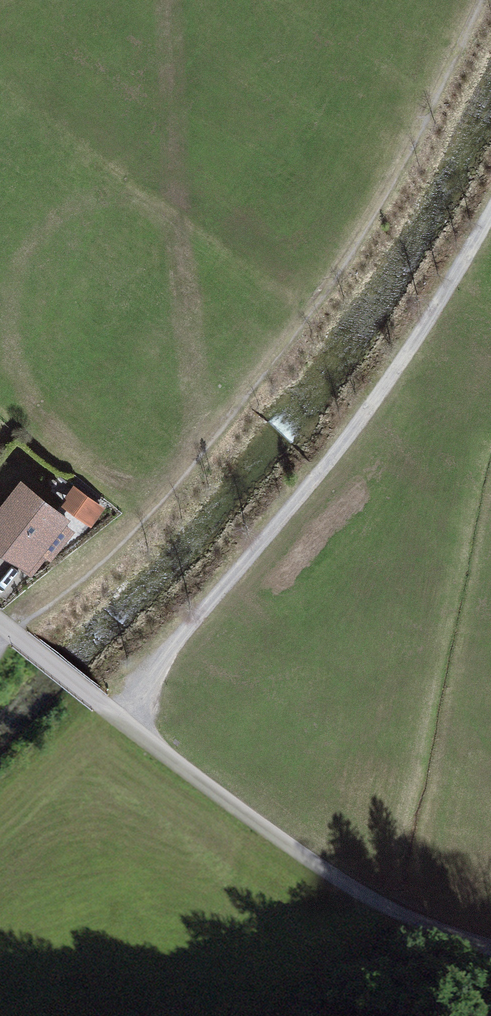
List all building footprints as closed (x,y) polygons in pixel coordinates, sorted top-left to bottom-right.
[(0,504),(0,543),(30,567),(70,516),(21,477),(0,504)] [(61,503),(95,523),(108,501),(74,480),(61,503)]
